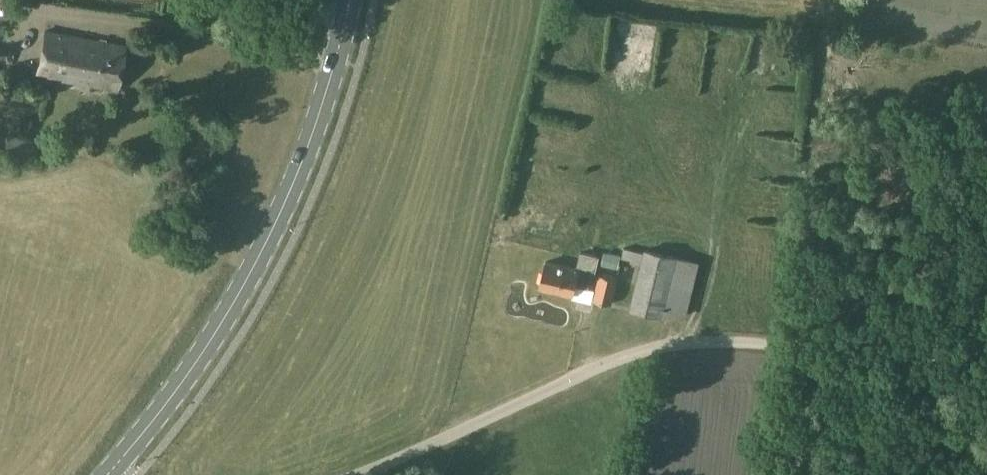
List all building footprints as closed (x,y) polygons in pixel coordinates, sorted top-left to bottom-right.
[(647,25),(631,23),(617,20),(610,64),(624,66),(628,40),(645,42),(647,25)] [(116,89),(124,47),(47,32),(38,74),(116,89)] [(29,138),(7,136),(6,152),(27,153),(29,138)] [(640,252),(637,252),(623,248),(621,258),(637,262),(640,252)] [(645,251),(631,309),(663,317),(664,311),(677,259),(645,251)] [(580,252),(576,269),(545,261),(539,287),(572,296),(575,286),(588,289),(591,275),(594,275),(598,256),(580,252)] [(601,265),(617,269),(620,256),(604,252),(601,265)] [(697,264),(677,259),(664,311),(684,316),(697,264)] [(616,287),(633,289),(637,265),(620,262),(616,287)] [(611,304),(617,279),(599,275),(593,301),(611,304)] [(544,291),(542,302),(577,311),(579,300),(544,291)]
